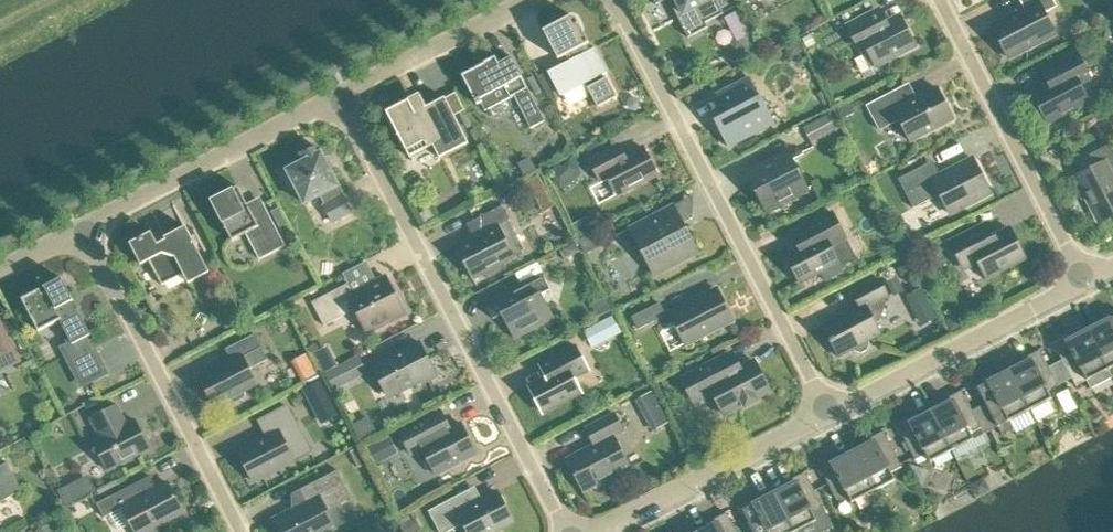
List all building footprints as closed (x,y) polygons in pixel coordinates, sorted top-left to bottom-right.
[(715,0),(667,0),(688,39),(707,28),(705,24),(723,15),(715,0)] [(1024,10),(1009,18),(1010,20),(992,30),(1006,58),(1025,49),(1026,51),(1055,36),(1044,14),(1056,8),(1052,0),(1019,0),(1024,10)] [(741,9),(729,15),(740,37),(752,32),(741,9)] [(869,55),(875,67),(915,47),(899,17),(883,25),(878,24),(873,14),(846,27),(861,56),(866,57),(869,55)] [(548,72),(561,97),(585,85),(597,108),(616,98),(606,78),(602,80),(600,77),(606,74),(593,49),(587,52),(584,46),(588,44),(576,20),(575,19),(574,18),(572,17),(571,17),(570,17),(568,18),(542,32),(543,32),(557,60),(565,56),(568,61),(548,72)] [(815,45),(810,35),(802,40),(807,49),(815,45)] [(726,48),(733,62),(741,58),(744,63),(758,56),(748,36),(726,48)] [(797,41),(785,47),(789,54),(794,56),(802,52),(797,41)] [(1080,86),(1091,80),(1077,53),(1049,67),(1056,81),(1030,94),(1046,125),(1089,103),(1080,86)] [(512,106),(509,99),(513,97),(530,129),(544,122),(511,57),(498,64),(495,58),(483,64),(483,65),(461,76),(476,106),(480,104),(484,112),(487,111),(491,117),(496,119),(510,111),(512,106)] [(551,87),(544,75),(537,78),(543,91),(551,87)] [(716,95),(726,115),(714,121),(729,148),(774,125),(759,97),(758,98),(748,78),(716,95)] [(899,90),(866,107),(879,131),(898,120),(910,142),(953,120),(936,89),(906,104),(899,90)] [(825,98),(822,92),(817,94),(820,100),(825,98)] [(409,158),(432,146),(439,159),(468,144),(444,98),(415,114),(408,101),(385,112),(409,158)] [(849,103),(836,110),(841,120),(854,113),(849,103)] [(803,129),(811,144),(838,129),(830,115),(803,129)] [(1101,142),(1112,136),(1112,130),(1108,119),(1093,126),(1101,142)] [(1074,178),(1097,223),(1111,216),(1112,217),(1112,148),(1111,144),(1088,156),(1095,168),(1074,178)] [(608,177),(618,196),(657,176),(643,148),(624,158),(618,146),(588,162),(599,182),(608,177)] [(301,155),(303,159),(278,172),(288,192),(295,188),(304,205),(322,196),(327,205),(323,207),(331,223),(351,212),(329,168),(330,167),(327,160),(325,161),(321,153),(319,154),(316,147),(301,155)] [(744,169),(767,215),(783,206),(782,204),(807,191),(787,152),(762,165),(760,161),(744,169)] [(582,175),(575,166),(577,165),(572,158),(562,167),(559,164),(548,174),(564,191),(582,175)] [(897,180),(912,209),(938,196),(947,214),(990,192),(974,161),(946,175),(945,173),(933,179),(926,165),(897,180)] [(557,203),(549,186),(539,191),(548,208),(557,203)] [(245,234),(259,260),(284,247),(262,203),(249,210),(238,187),(211,201),(231,241),(245,234)] [(525,252),(509,221),(501,206),(472,222),(478,233),(476,237),(473,239),(456,248),(458,252),(453,255),(462,271),(466,268),(472,279),(484,273),(487,279),(504,270),(501,264),(514,258),(525,252)] [(615,237),(615,238),(634,250),(638,247),(654,276),(698,254),(673,207),(615,237)] [(435,220),(430,209),(420,215),(425,225),(435,220)] [(856,260),(832,214),(791,235),(798,250),(785,257),(799,284),(820,273),(825,283),(843,273),(840,268),(856,260)] [(949,243),(963,271),(977,263),(985,279),(1024,259),(1009,229),(994,237),(987,223),(949,243)] [(149,261),(162,286),(183,275),(188,284),(209,273),(185,227),(156,242),(151,233),(129,244),(140,265),(149,261)] [(944,251),(938,239),(915,249),(920,262),(944,251)] [(564,260),(580,252),(576,245),(560,253),(564,260)] [(915,275),(909,264),(897,270),(900,276),(908,279),(915,275)] [(904,291),(896,275),(885,281),(893,296),(904,291)] [(553,319),(540,295),(549,291),(541,276),(485,305),(493,320),(501,316),(514,340),(553,319)] [(347,284),(311,303),(323,327),(355,310),(367,334),(388,323),(389,325),(410,314),(400,296),(396,298),(385,277),(352,294),(347,284)] [(72,344),(62,349),(75,375),(100,362),(87,337),(91,336),(61,279),(21,300),(38,332),(60,321),(72,344)] [(879,322),(886,304),(883,299),(888,297),(879,279),(851,294),(859,307),(821,327),(838,358),(852,350),(854,352),(860,354),(867,351),(869,344),(868,342),(881,335),(875,325),(879,322)] [(912,290),(920,323),(938,319),(930,286),(912,290)] [(670,313),(686,345),(732,321),(716,289),(670,313)] [(611,312),(604,298),(591,305),(598,318),(611,312)] [(631,318),(638,330),(665,316),(659,304),(631,318)] [(1087,331),(1112,380),(1112,311),(1105,315),(1108,320),(1087,331)] [(621,333),(613,317),(598,324),(607,341),(621,333)] [(962,326),(958,319),(954,318),(946,321),(951,331),(962,326)] [(19,361),(0,324),(0,371),(19,361)] [(1087,331),(1067,341),(1064,337),(1052,343),(1063,363),(1071,379),(1075,386),(1086,380),(1090,388),(1111,377),(1112,380),(1087,331)] [(232,363),(200,380),(213,406),(228,398),(229,401),(235,403),(243,398),(245,393),(243,390),(256,383),(249,370),(267,361),(261,349),(254,335),(225,350),(232,363)] [(381,385),(385,383),(392,397),(420,382),(422,385),(436,377),(419,343),(391,357),(390,354),(370,364),(381,385)] [(545,378),(528,387),(542,414),(581,393),(573,378),(588,370),(576,347),(539,366),(545,378)] [(1029,361),(1009,371),(1029,411),(1051,399),(1047,392),(1058,386),(1049,370),(1039,350),(1027,356),(1029,361)] [(681,380),(694,404),(713,395),(723,415),(742,406),(744,409),(757,402),(756,399),(769,392),(754,362),(740,369),(732,353),(681,380)] [(316,374),(306,354),(292,362),(302,382),(316,374)] [(325,374),(334,391),(367,374),(359,357),(325,374)] [(1065,383),(1071,379),(1063,363),(1056,366),(1065,383)] [(1058,386),(1065,383),(1056,366),(1049,370),(1058,386)] [(984,403),(977,407),(990,431),(997,428),(1001,435),(1013,429),(1009,421),(1029,411),(1009,371),(988,382),(986,377),(974,383),(984,403)] [(331,398),(321,381),(303,390),(312,408),(319,404),(320,403),(321,403),(331,398)] [(655,430),(672,421),(656,388),(638,396),(655,430)] [(951,401),(931,412),(951,451),(990,431),(977,407),(971,410),(960,390),(949,397),(951,401)] [(93,443),(107,471),(150,449),(135,421),(126,425),(116,406),(90,419),(100,439),(93,443)] [(310,453),(296,426),(286,408),(259,422),(267,436),(237,452),(253,482),(294,461),(310,453)] [(676,409),(672,419),(682,422),(684,416),(681,410),(676,409)] [(450,430),(440,410),(398,432),(411,457),(422,452),(434,475),(476,453),(461,424),(450,430)] [(951,451),(931,412),(910,423),(908,418),(896,424),(915,461),(925,455),(929,463),(951,451)] [(593,446),(566,460),(583,493),(592,488),(595,489),(603,485),(604,481),(629,468),(613,437),(623,431),(614,414),(585,430),(593,446)] [(371,438),(363,421),(351,427),(359,444),(371,438)] [(873,442),(852,453),(873,492),(895,481),(891,473),(901,468),(882,431),(870,437),(873,442)] [(384,441),(363,452),(371,467),(392,456),(384,441)] [(873,492),(852,453),(832,463),(829,459),(818,465),(837,501),(847,496),(851,503),(873,492)] [(22,492),(7,463),(0,467),(0,503),(22,492)] [(307,503),(273,520),(279,531),(329,531),(336,528),(327,512),(352,499),(337,471),(300,490),(307,503)] [(804,472),(792,478),(795,483),(774,494),(794,531),(796,531),(816,522),(822,531),(826,531),(833,528),(823,508),(804,472)] [(156,490),(150,477),(108,498),(97,504),(104,518),(116,512),(122,508),(134,531),(158,531),(155,527),(183,513),(168,484),(156,490)] [(76,502),(68,486),(57,492),(66,508),(76,502)] [(428,512),(438,531),(448,531),(459,526),(465,528),(467,531),(500,531),(499,529),(512,523),(504,508),(506,505),(502,497),(498,496),(497,493),(478,502),(474,501),(468,490),(428,512)] [(774,494),(754,504),(751,499),(739,506),(753,531),(794,531),(774,494)] [(700,531),(736,531),(726,513),(714,519),(716,524),(700,531)] [(407,531),(419,531),(422,531),(415,518),(410,520),(408,516),(401,520),(407,531)] [(387,531),(396,531),(399,531),(394,520),(383,525),(386,531),(387,531)]
